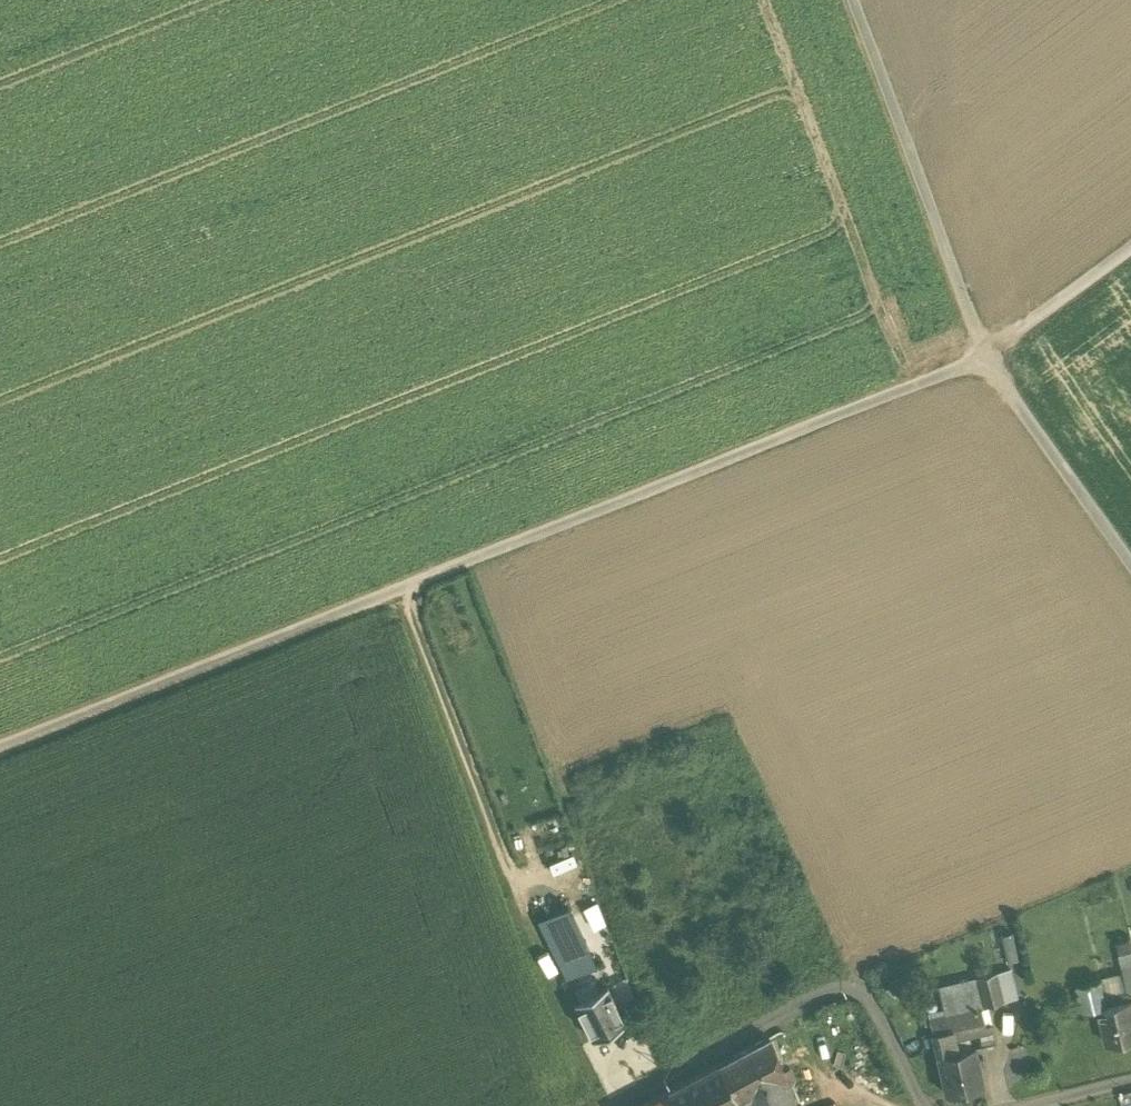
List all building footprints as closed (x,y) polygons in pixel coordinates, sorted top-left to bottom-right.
[(595,930),(579,898),(567,904),(583,936),(595,930)] [(583,936),(567,904),(537,918),(566,974),(579,967),(580,969),(596,961),(583,936)] [(1007,952),(1008,927),(999,927),(999,952),(1007,952)] [(1120,950),(1125,970),(1129,987),(1130,987),(1130,947),(1120,950)] [(596,961),(580,969),(586,981),(591,990),(574,999),(592,1035),(625,1019),(596,961)] [(1008,964),(993,968),(1000,996),(1014,993),(1008,964)] [(566,974),(562,976),(569,990),(586,981),(580,969),(579,967),(566,974)] [(993,968),(977,972),(984,1000),(1000,996),(993,968)] [(1102,975),(1107,1000),(1130,994),(1130,987),(1129,987),(1125,970),(1102,975)] [(977,972),(938,981),(944,1011),(946,1011),(951,1033),(980,1027),(991,1024),(989,1018),(983,1020),(979,1004),(984,1003),(984,1000),(977,972)] [(1102,975),(1079,980),(1084,1006),(1099,1003),(1099,1002),(1107,1000),(1102,975)] [(586,981),(569,990),(574,999),(591,990),(586,981)] [(1099,1002),(1099,1003),(1108,1039),(1130,1033),(1130,994),(1107,1000),(1099,1002)] [(944,1011),(928,1015),(936,1051),(954,1047),(951,1033),(946,1011),(944,1011)] [(991,1024),(980,1027),(983,1040),(994,1038),(991,1024)] [(768,1034),(733,1053),(748,1089),(748,1090),(745,1091),(751,1105),(779,1105),(794,1100),(785,1078),(793,1075),(789,1065),(781,1068),(768,1034)] [(954,1047),(936,1051),(945,1090),(982,1081),(977,1060),(982,1059),(980,1052),(975,1054),(973,1043),(954,1047)] [(668,1087),(678,1105),(729,1105),(730,1105),(733,1102),(734,1099),(734,1096),(748,1089),(733,1053),(668,1087)] [(1120,1089),(1125,1105),(1130,1105),(1130,1086),(1120,1089)] [(633,1105),(678,1105),(668,1087),(633,1105)]
